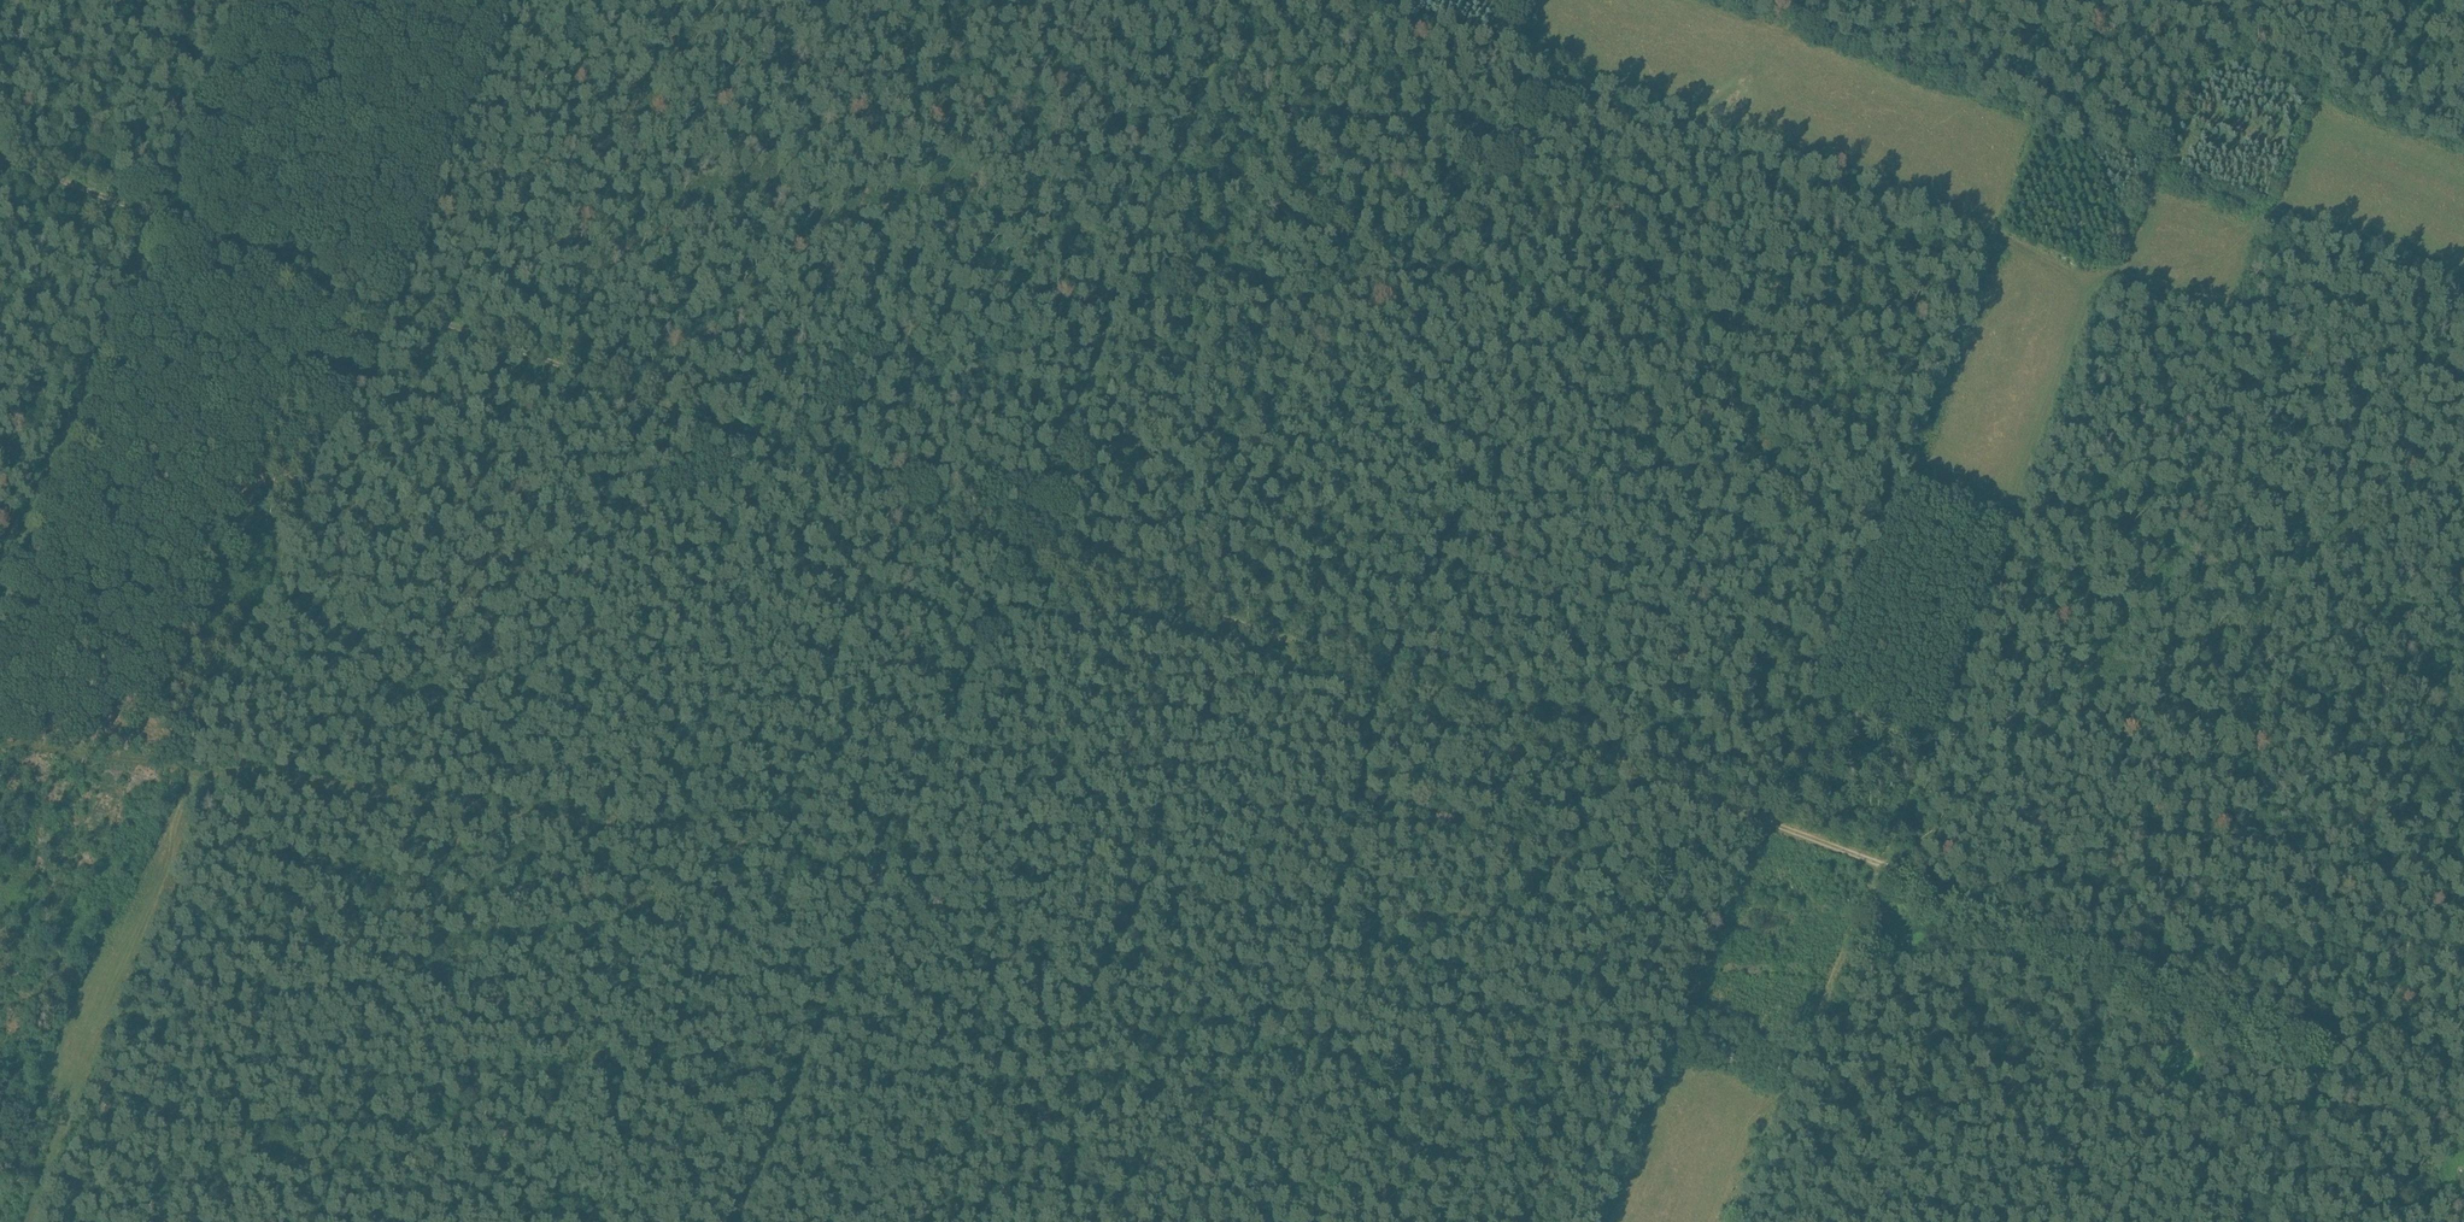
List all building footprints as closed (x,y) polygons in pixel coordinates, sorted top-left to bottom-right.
[(2354,1067),(2342,1063),(2335,1082),(2348,1087),(2354,1067)]
